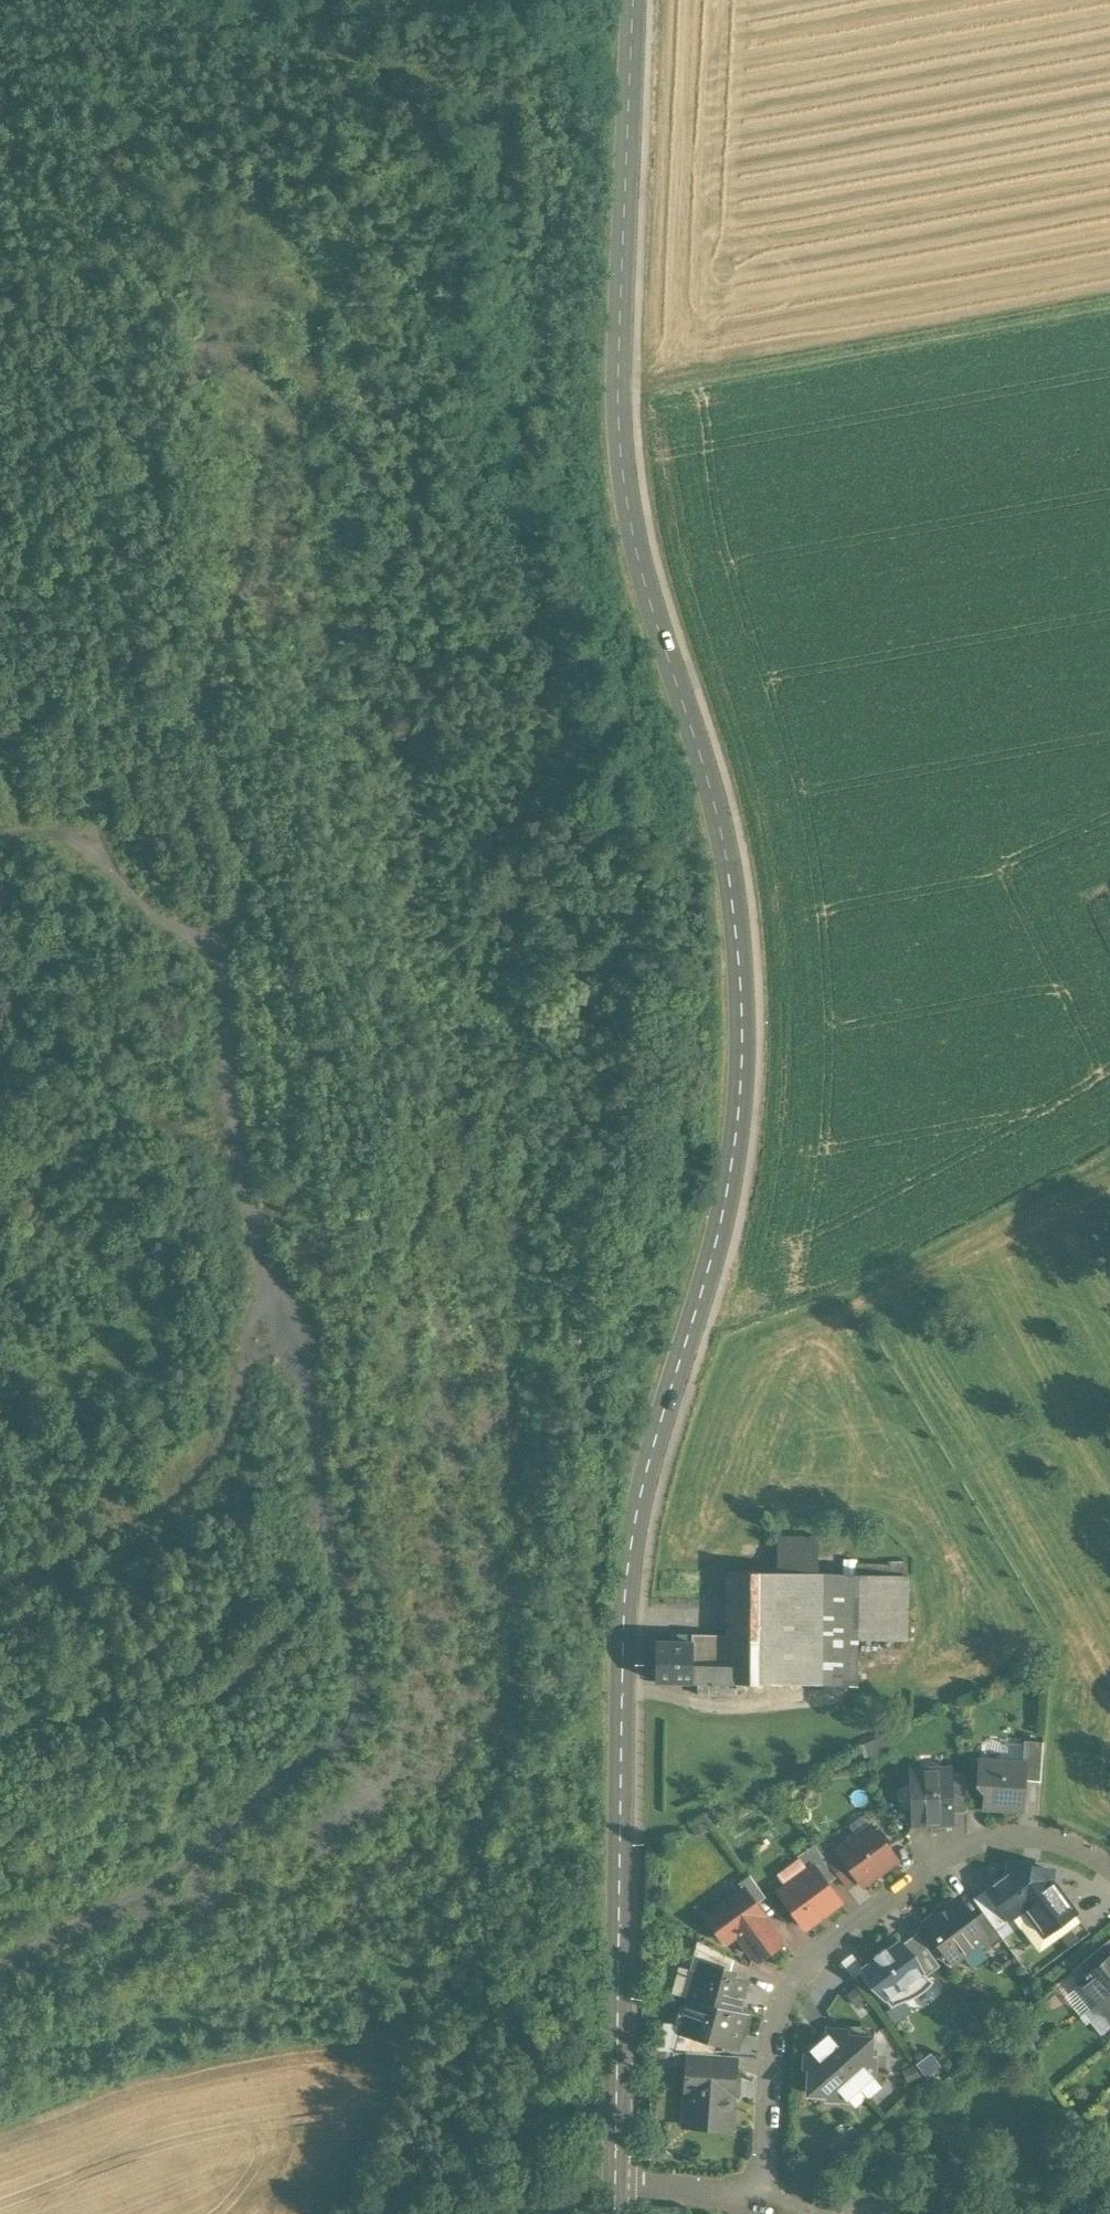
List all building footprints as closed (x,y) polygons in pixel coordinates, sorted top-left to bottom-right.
[(790,1537),(790,1572),(818,1573),(818,1538),(790,1537)] [(892,1565),(892,1576),(906,1577),(906,1565),(892,1565)] [(770,1636),(771,1573),(728,1572),(727,1638),(727,1668),(727,1684),(743,1684),(770,1684),(770,1636)] [(790,1572),(771,1573),(770,1636),(816,1637),(816,1639),(817,1639),(859,1640),(905,1642),(906,1577),(892,1576),(818,1573),(790,1572)] [(770,1636),(770,1684),(816,1686),(817,1639),(816,1639),(816,1637),(770,1636)] [(692,1643),(692,1668),(727,1668),(727,1638),(692,1637),(692,1643)] [(817,1639),(816,1686),(858,1686),(859,1640),(817,1639)] [(692,1643),(655,1643),(655,1683),(692,1683),(692,1668),(692,1643)] [(727,1668),(692,1668),(692,1683),(708,1684),(727,1684),(727,1668)] [(727,1684),(708,1684),(708,1696),(736,1696),(736,1690),(743,1690),(743,1684),(727,1684)] [(1042,1742),(1023,1741),(1021,1764),(1024,1765),(1023,1781),(1040,1782),(1042,1742)] [(1021,1764),(980,1762),(978,1786),(985,1794),(984,1808),(1020,1810),(1023,1781),(1024,1765),(1021,1764)] [(949,1770),(911,1772),(913,1824),(951,1823),(950,1814),(949,1774),(949,1770)] [(964,1774),(949,1774),(950,1814),(966,1813),(964,1774)] [(871,1826),(836,1851),(857,1879),(862,1886),(897,1860),(871,1826)] [(825,1860),(813,1845),(797,1857),(808,1871),(814,1867),(826,1884),(837,1877),(825,1860)] [(857,1879),(836,1851),(825,1860),(837,1877),(845,1888),(857,1879)] [(1042,1869),(1038,1872),(1022,1870),(1018,1865),(1013,1864),(1008,1868),(1008,1873),(987,1889),(1009,1919),(1010,1918),(1024,1908),(1044,1935),(1074,1912),(1050,1880),(1051,1874),(1047,1870),(1042,1869)] [(808,1871),(778,1893),(804,1929),(840,1902),(826,1884),(814,1867),(808,1871)] [(765,1898),(749,1876),(738,1884),(743,1891),(754,1906),(765,1898)] [(1009,1919),(987,1889),(973,1899),(982,1913),(996,1931),(1012,1920),(1010,1918),(1009,1919)] [(754,1906),(743,1891),(707,1918),(725,1943),(736,1935),(753,1957),(778,1938),(754,1906)] [(971,1921),(956,1900),(924,1923),(953,1962),(983,1940),(984,1939),(971,1921)] [(996,1931),(982,1913),(971,1921),(984,1939),(983,1940),(990,1949),(1002,1940),(996,1931)] [(939,1966),(915,1934),(901,1944),(925,1976),(939,1966)] [(1083,1961),(1092,1971),(1109,1956),(1109,1939),(1083,1961)] [(901,1944),(899,1941),(885,1951),(884,1949),(874,1957),(875,1959),(861,1968),(891,2008),(898,2004),(912,1999),(920,1994),(924,1991),(929,1987),(932,1982),(925,1976),(901,1944)] [(732,1960),(697,1942),(689,1971),(695,1972),(697,1964),(729,1973),(732,1960)] [(851,1976),(861,1968),(852,1955),(841,1962),(851,1976)] [(1087,1975),(1086,1974),(1083,1976),(1084,1977),(1079,1982),(1097,2003),(1109,1992),(1109,1956),(1092,1971),(1087,1975)] [(729,1973),(697,1964),(695,1972),(688,1999),(738,2013),(746,1982),(727,1977),(729,1973)] [(866,1996),(857,1984),(847,1991),(857,2003),(866,1996)] [(1097,2003),(1109,2019),(1109,1992),(1097,2003)] [(738,2013),(688,1999),(679,2033),(712,2042),(723,2040),(737,2044),(745,2014),(738,2013)] [(871,2038),(845,2036),(845,2031),(827,2030),(827,2035),(818,2042),(859,2089),(872,2077),(874,2058),(869,2058),(871,2038)] [(679,2033),(676,2053),(687,2053),(710,2055),(712,2042),(679,2033)] [(859,2089),(818,2042),(809,2050),(805,2050),(804,2067),(809,2068),(807,2094),(827,2095),(827,2100),(846,2101),(859,2089)] [(658,2052),(657,2064),(675,2065),(676,2053),(658,2052)] [(710,2055),(687,2053),(686,2069),(735,2072),(736,2057),(710,2055)] [(735,2072),(686,2069),(683,2114),(732,2118),(735,2072)] [(850,2126),(828,2148),(837,2157),(859,2136),(850,2126)]
